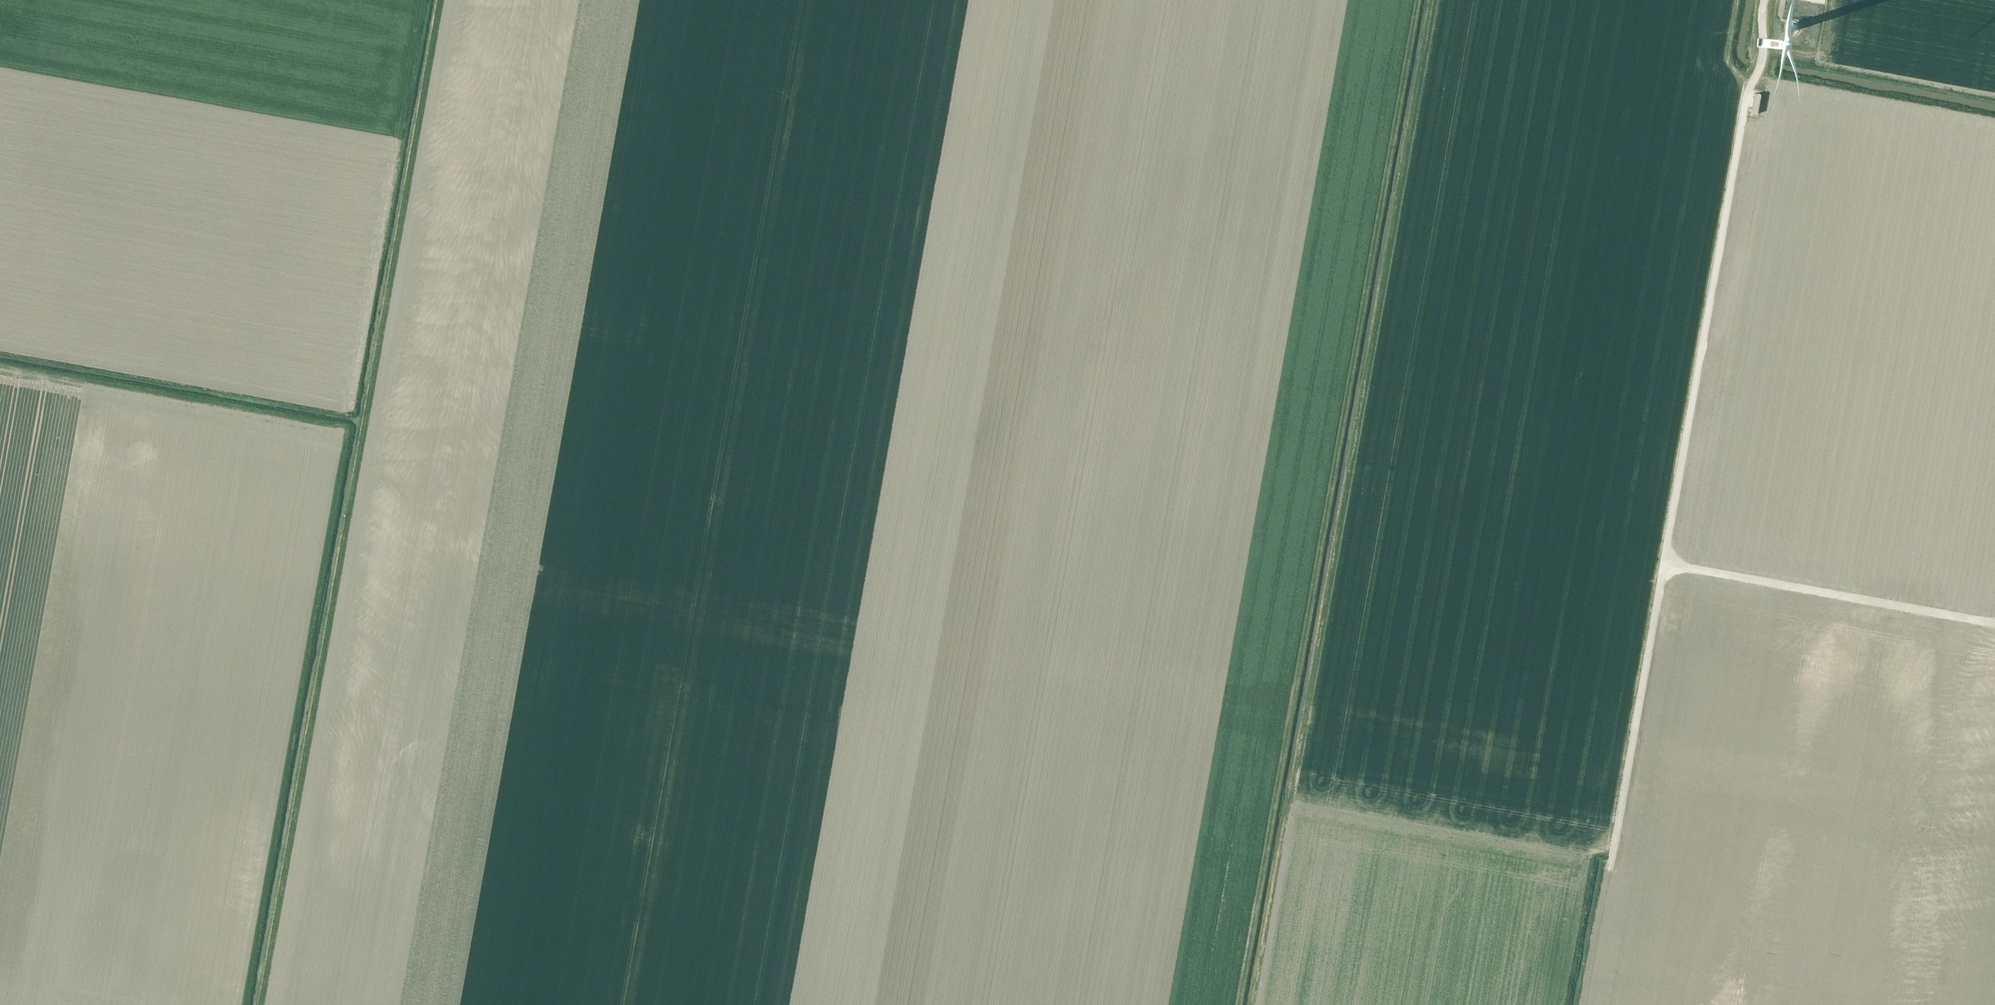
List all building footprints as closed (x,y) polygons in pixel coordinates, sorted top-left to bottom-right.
[(1788,27),(1788,28),(1788,29),(1789,29),(1789,30),(1789,31),(1790,31),(1790,32),(1791,32),(1792,32),(1793,32),(1794,32),(1795,32),(1796,32),(1796,31),(1797,31),(1797,30),(1797,29),(1798,29),(1798,28),(1798,27),(1798,26),(1797,26),(1797,25),(1797,24),(1796,24),(1795,23),(1794,23),(1793,23),(1792,23),(1791,23),(1790,24),(1789,24),(1789,25),(1789,26),(1788,26),(1788,27)]
